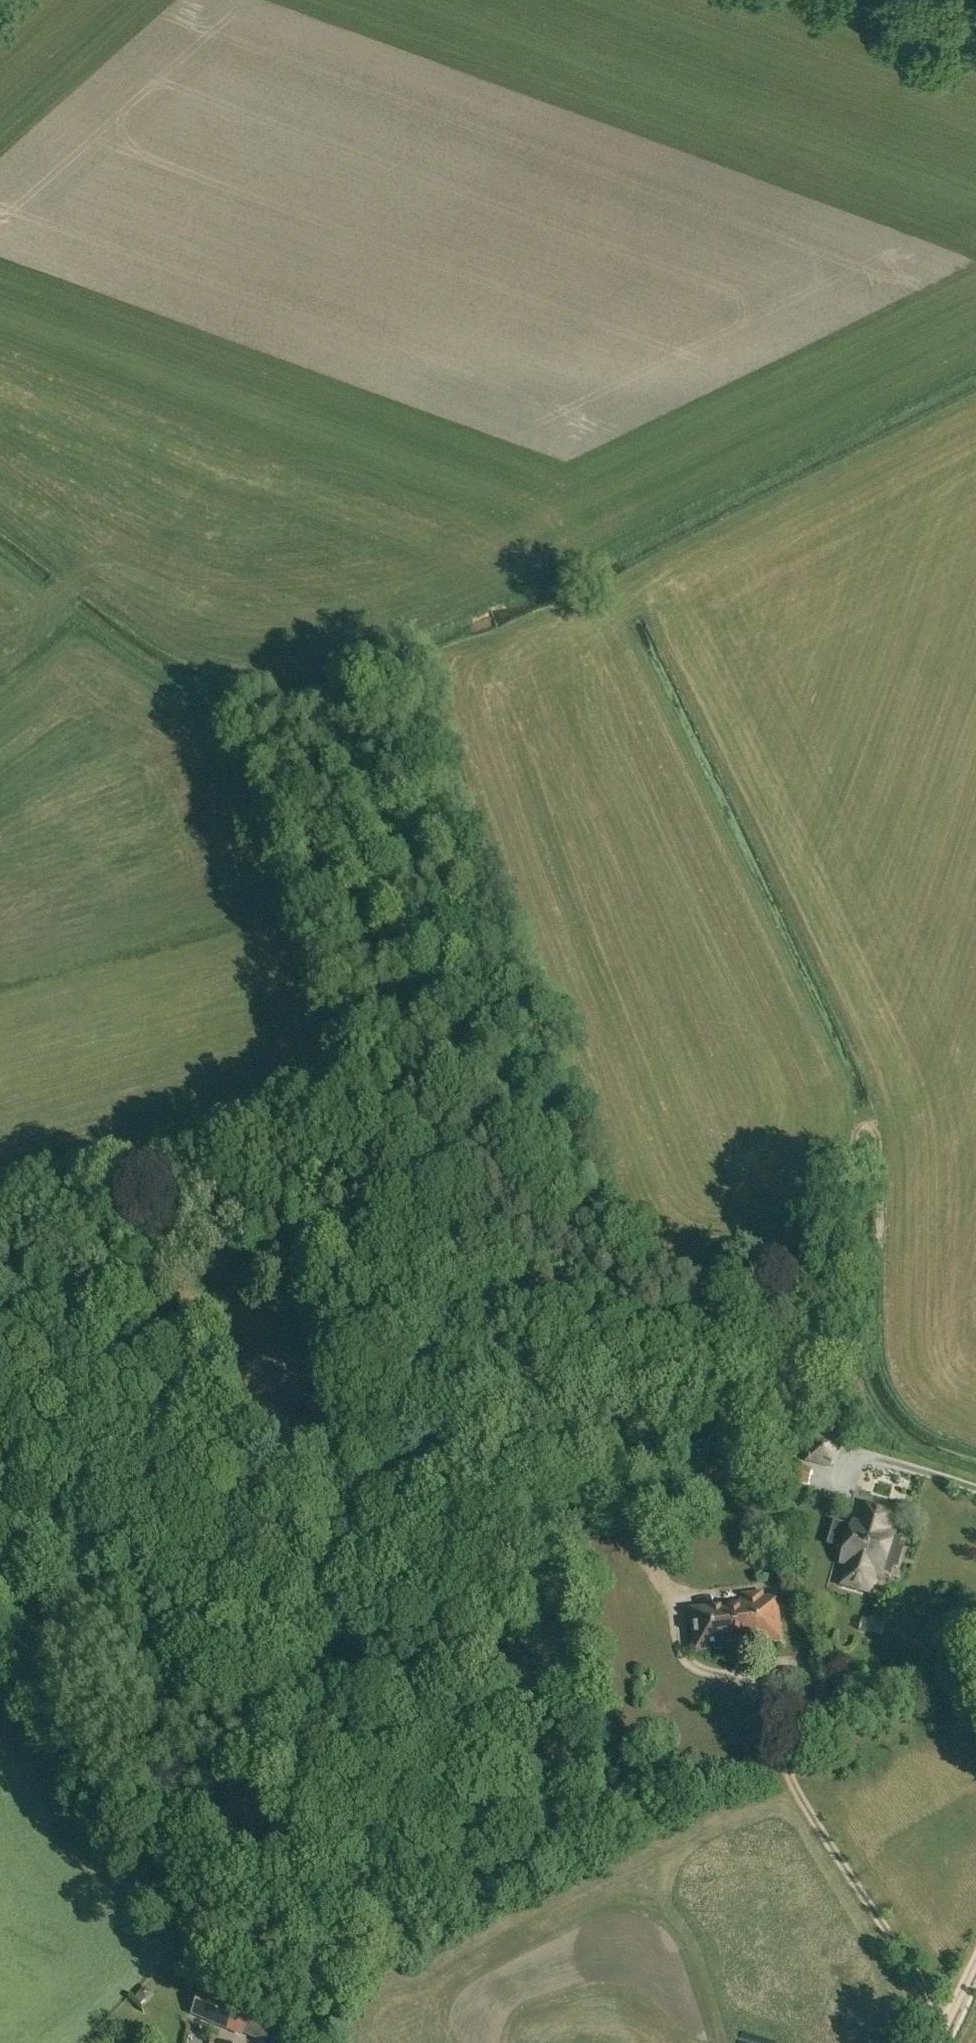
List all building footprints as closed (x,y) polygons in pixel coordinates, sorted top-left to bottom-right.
[(276,1387),(286,1391),(296,1386),(298,1382),(297,1373),(286,1366),(274,1373),(276,1387)] [(358,1383),(368,1385),(370,1369),(360,1368),(358,1383)] [(804,1462),(834,1471),(843,1442),(812,1434),(804,1462)] [(770,1482),(791,1489),(793,1484),(808,1489),(813,1473),(797,1468),(800,1459),(780,1452),(770,1482)] [(844,1583),(871,1592),(874,1581),(871,1579),(876,1561),(887,1565),(896,1535),(889,1533),(895,1513),(868,1505),(862,1524),(855,1522),(843,1562),(850,1564),(844,1583)] [(691,1612),(696,1651),(781,1640),(775,1595),(763,1597),(762,1592),(743,1594),(744,1605),(691,1612)] [(226,2005),(202,1994),(193,2014),(242,2036),(243,2034),(251,2016),(250,2016),(257,2002),(232,1991),(226,2005)]
